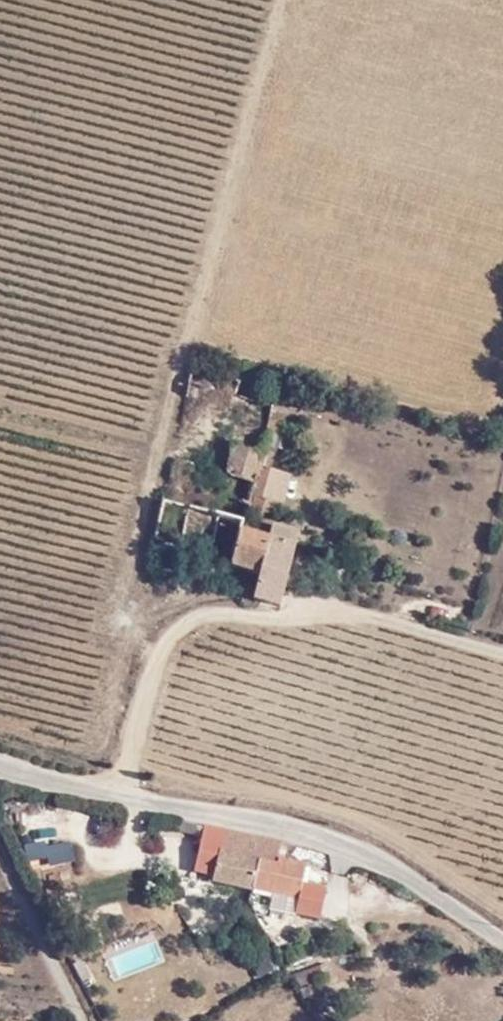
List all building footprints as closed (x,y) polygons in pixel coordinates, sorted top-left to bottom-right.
[(250,398),(267,403),(269,393),(251,388),(250,398)] [(259,468),(288,474),(295,441),(282,436),(283,425),(267,419),(257,453),(263,455),(259,468)] [(213,512),(243,522),(248,506),(259,468),(263,455),(257,453),(230,445),(213,512)] [(259,468),(248,506),(274,514),(277,502),(285,503),(291,475),(288,474),(259,468)] [(179,550),(201,557),(204,510),(187,506),(179,550)] [(201,557),(258,573),(266,537),(240,529),(243,522),(213,512),(204,510),(201,557)] [(271,523),(266,537),(285,544),(289,529),(271,523)] [(289,529),(285,544),(292,546),(296,531),(289,529)] [(258,573),(251,599),(277,605),(292,546),(285,544),(266,537),(258,573)] [(367,550),(356,547),(352,557),(365,561),(367,550)] [(277,860),(280,842),(224,829),(214,881),(249,889),(256,855),(277,860)] [(303,865),(277,860),(256,855),(249,889),(296,900),(303,865)] [(249,889),(246,901),(294,913),(296,900),(249,889)]
